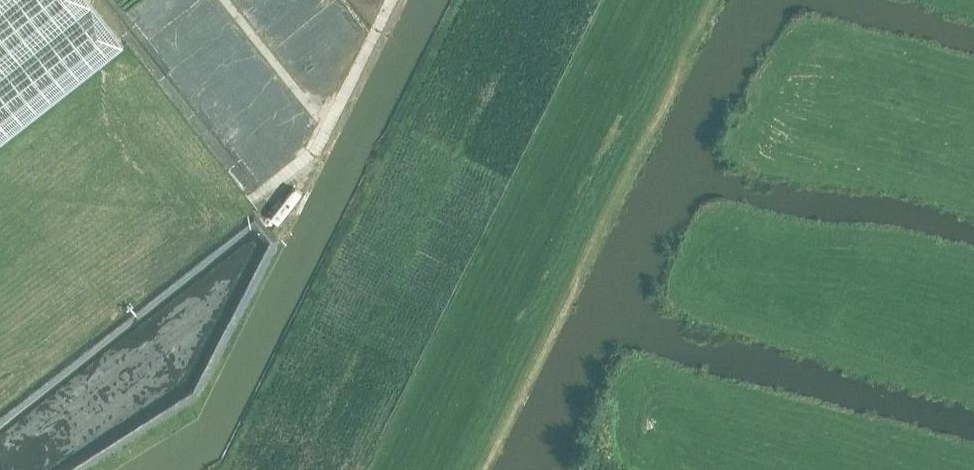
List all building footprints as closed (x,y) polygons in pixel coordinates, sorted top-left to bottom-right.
[(125,44),(127,42),(94,0),(0,0),(0,142),(125,44)]
